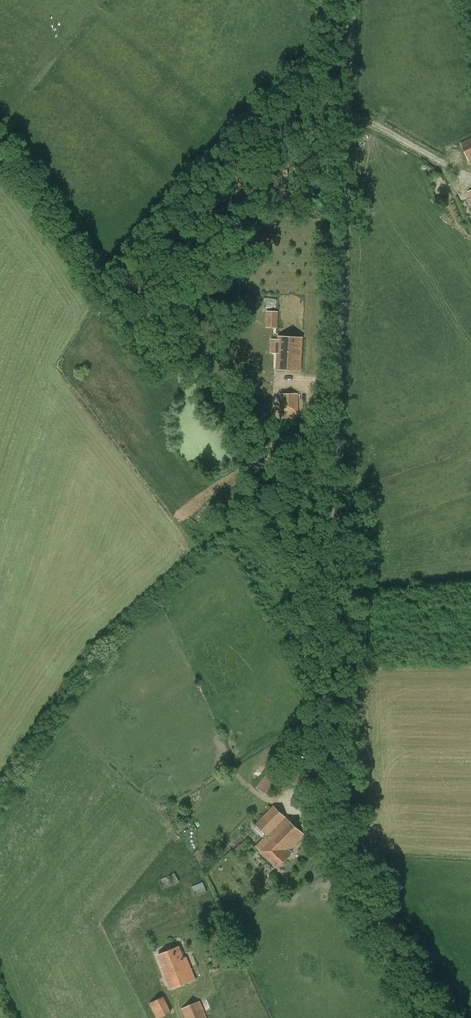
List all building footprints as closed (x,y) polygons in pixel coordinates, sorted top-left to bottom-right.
[(460,143),(469,161),(470,160),(470,138),(460,143)] [(266,328),(278,328),(279,312),(266,311),(266,328)] [(278,336),(276,369),(299,370),(301,338),(278,336)] [(281,419),(298,419),(299,393),(281,393),(281,419)] [(257,787),(268,795),(287,768),(276,761),(257,787)] [(264,840),(268,844),(261,852),(277,868),(292,852),(290,851),(305,836),(286,818),(273,806),(255,824),(267,836),(264,840)] [(159,879),(163,888),(179,881),(175,872),(159,879)] [(203,882),(192,886),(195,895),(207,891),(203,882)] [(184,958),(179,946),(158,955),(163,967),(161,968),(170,989),(195,979),(186,957),(184,958)] [(164,997),(150,1004),(157,1017),(161,1017),(172,1012),(164,997)] [(199,1001),(181,1009),(185,1017),(207,1017),(199,1001)]
